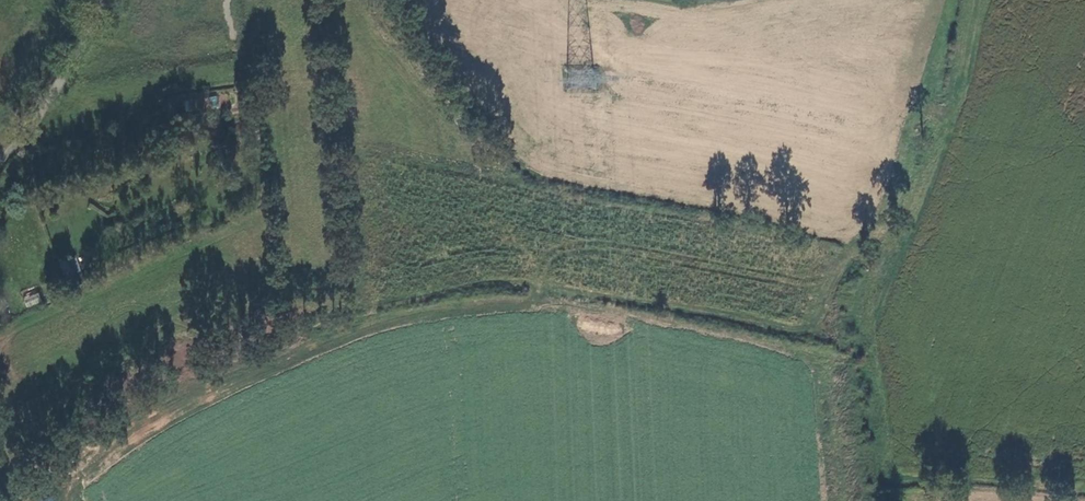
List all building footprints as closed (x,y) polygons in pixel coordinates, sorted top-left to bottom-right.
[(67,283),(82,277),(76,261),(61,267),(67,283)] [(24,298),(27,307),(41,302),(39,293),(24,298)]
